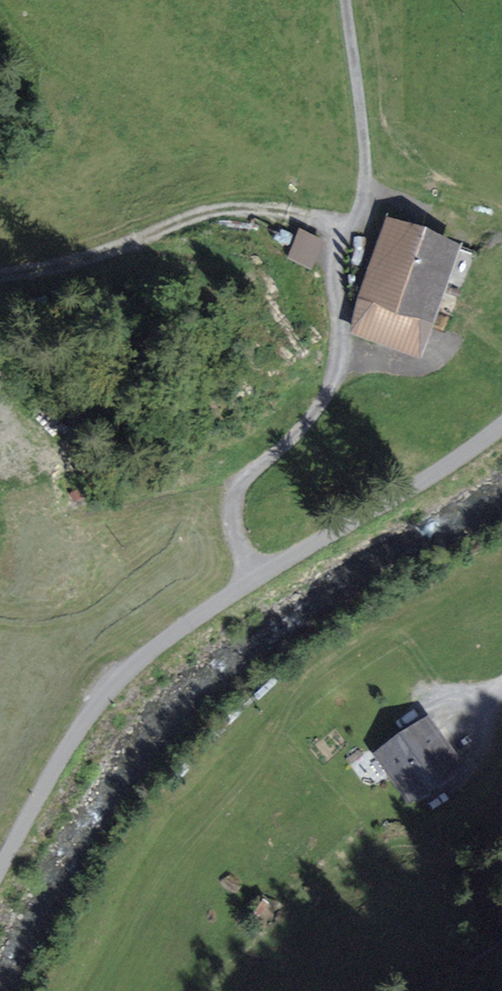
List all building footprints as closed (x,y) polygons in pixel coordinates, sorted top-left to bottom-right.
[(359,297),(434,324),(462,244),(387,217),(359,297)] [(322,241),(301,231),(290,257),(311,266),(322,241)] [(430,718),(378,755),(409,800),(461,763),(430,718)]
